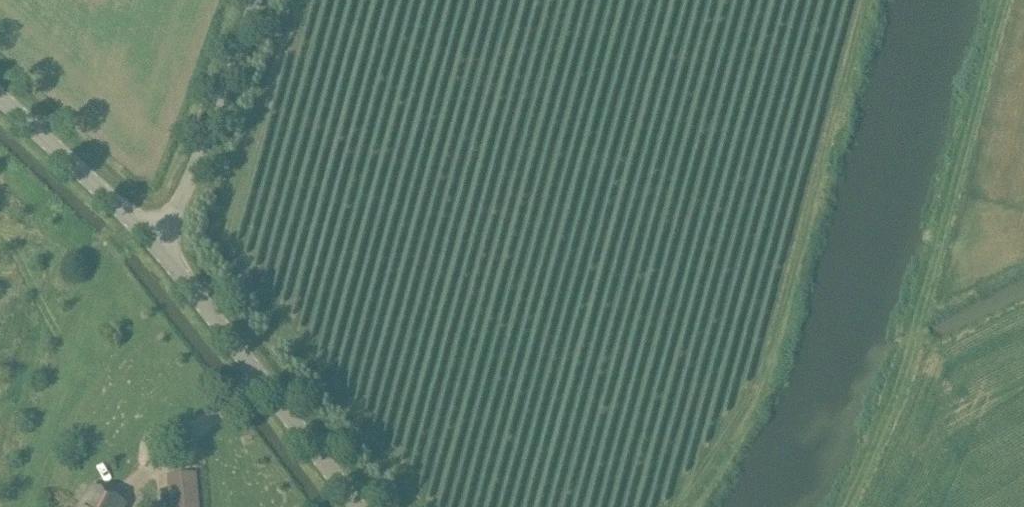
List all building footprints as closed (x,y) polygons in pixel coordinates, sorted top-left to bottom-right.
[(198,474),(169,476),(172,506),(201,506),(198,474)] [(92,491),(84,506),(121,506),(92,491)]
